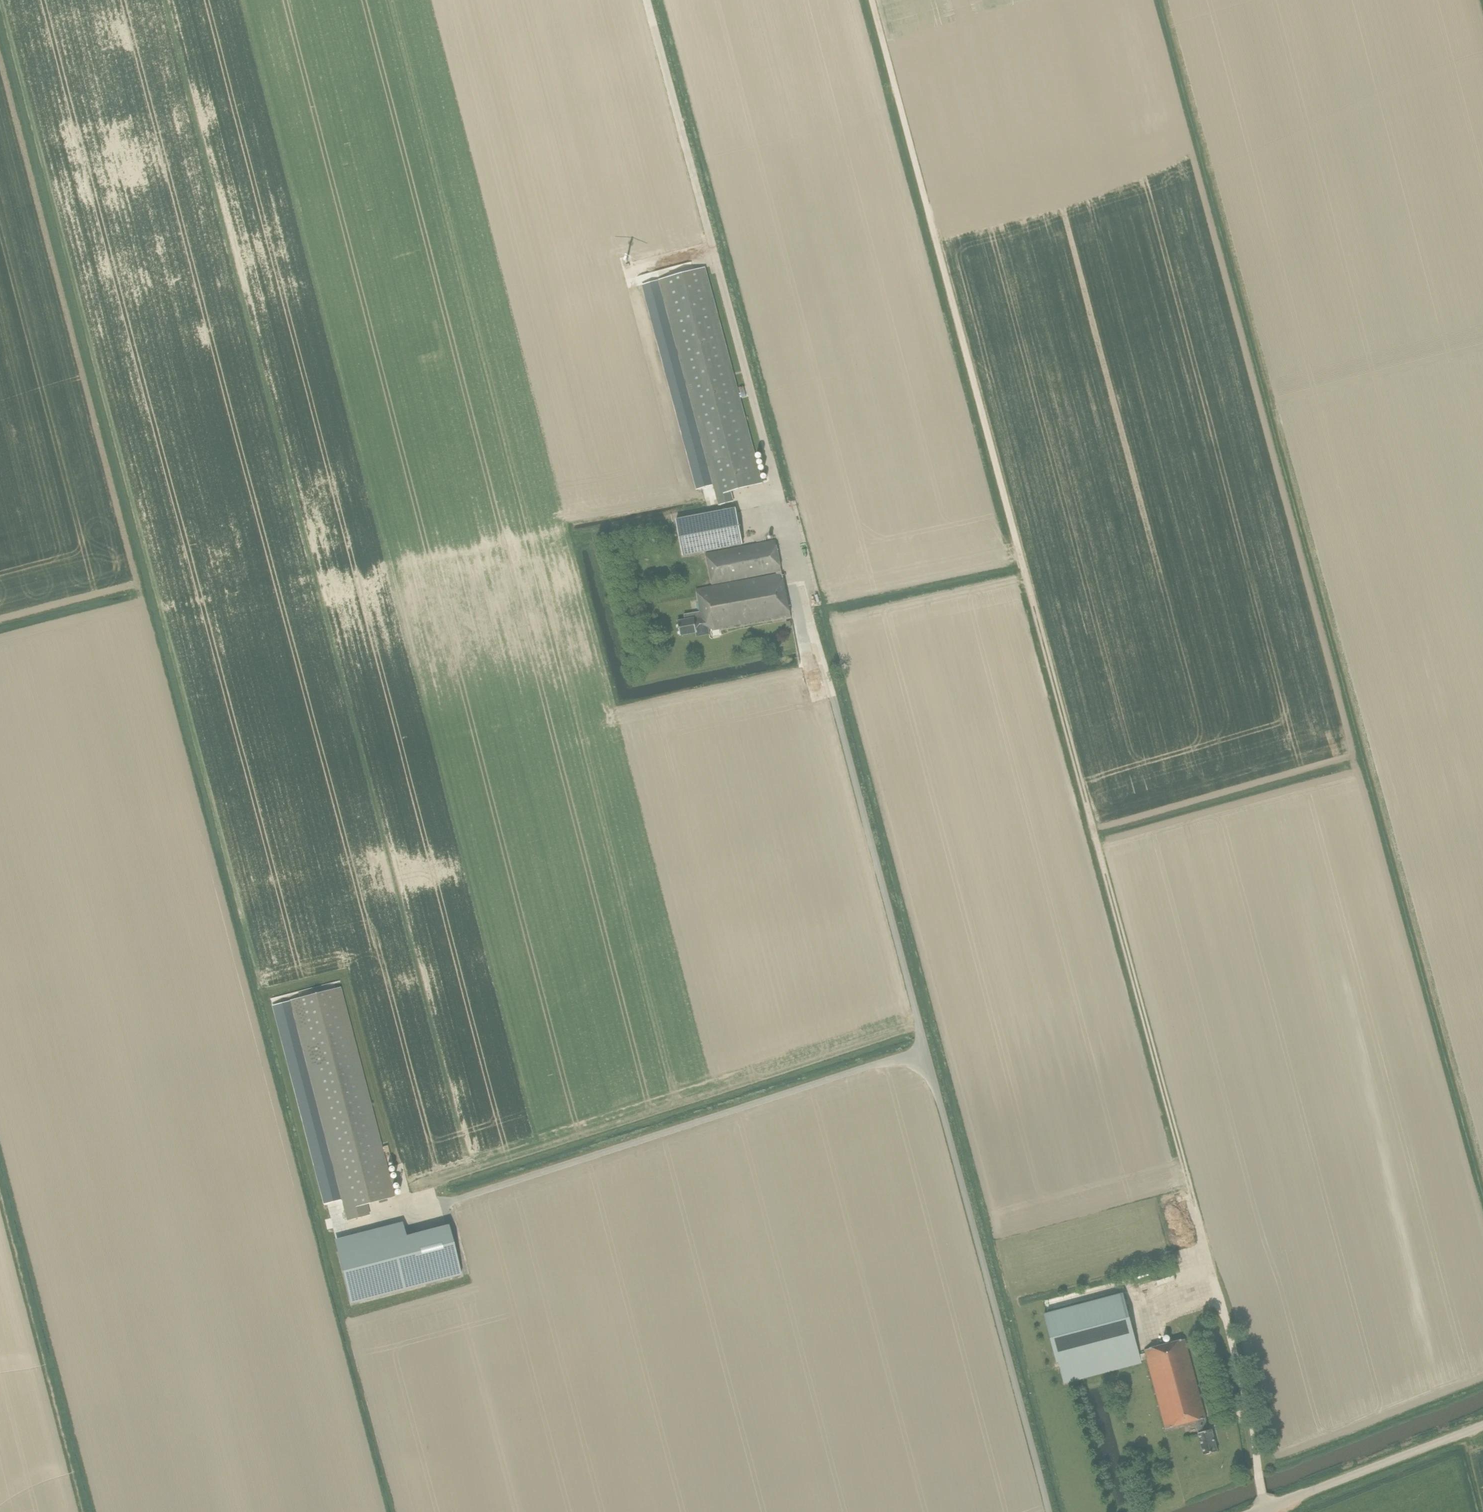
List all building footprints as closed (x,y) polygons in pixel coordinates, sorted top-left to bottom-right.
[(705,267),(694,270),(693,265),(668,272),(670,277),(658,280),(719,505),(733,501),(731,491),(763,483),(705,267)] [(736,507),(677,518),(683,554),(742,543),(736,507)] [(792,617),(776,540),(706,553),(712,583),(777,571),(777,574),(696,588),(700,611),(684,614),(685,619),(678,620),(681,635),(696,632),(697,636),(710,634),(709,629),(712,628),(712,630),(721,628),(721,629),(792,617)] [(347,1221),(370,1215),(367,1204),(395,1197),(341,987),(290,1000),(347,1221)] [(461,1274),(448,1225),(406,1236),(340,1253),(353,1302),(461,1274)] [(1138,1355),(1121,1293),(1048,1314),(1044,1314),(1063,1384),(1091,1376),(1140,1363),(1140,1361),(1141,1361),(1141,1360),(1140,1354),(1138,1355)] [(1207,1417),(1186,1338),(1145,1349),(1166,1428),(1196,1420),(1205,1454),(1218,1450),(1213,1428),(1208,1429),(1205,1418),(1207,1417)]
